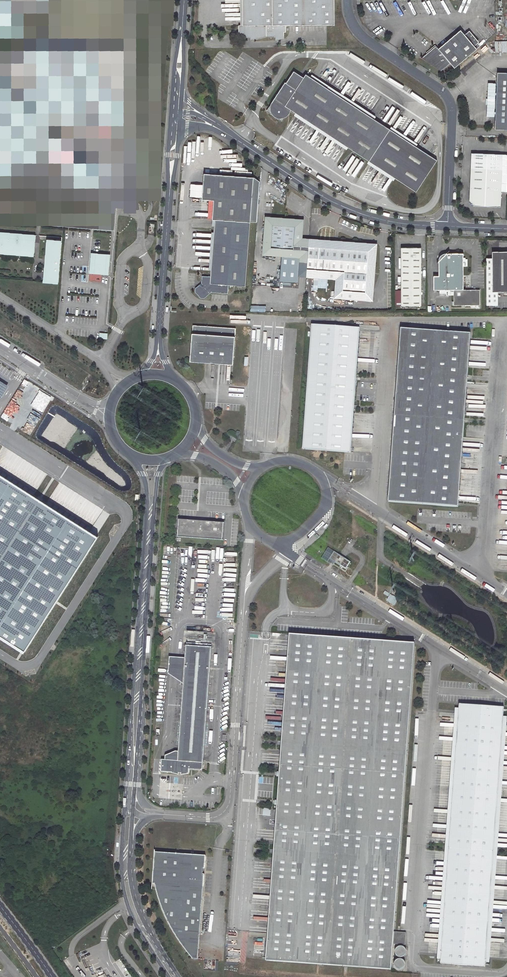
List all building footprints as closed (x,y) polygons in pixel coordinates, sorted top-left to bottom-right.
[(244,25),(240,25),(240,31),(239,32),(239,33),(240,35),(241,36),(242,37),(243,37),(251,37),(251,39),(267,36),(276,36),(276,39),(285,39),(285,32),(287,32),(287,25),(336,24),(336,0),(244,0),(244,25)] [(437,46),(422,58),(441,71),(451,63),(455,68),(477,49),(461,30),(439,49),(437,46)] [(506,52),(506,41),(494,41),(495,52),(506,52)] [(460,66),(465,72),(491,50),(486,44),(460,66)] [(293,71),(267,112),(281,121),(289,108),(416,191),(437,160),(305,74),(303,77),(293,71)] [(498,72),(496,129),(506,129),(506,72),(498,72)] [(113,195),(99,193),(99,202),(114,204),(139,208),(137,197),(130,141),(121,140),(117,192),(113,195)] [(501,207),(503,170),(504,154),(472,153),(470,201),(474,205),(501,207)] [(213,217),(216,217),(211,274),(202,274),(202,282),(201,283),(200,282),(196,286),(195,289),(201,296),(205,296),(212,290),(228,292),(229,283),(246,284),(251,220),(257,220),(260,179),(254,175),(205,171),(203,197),(215,198),(213,217)] [(302,238),(303,224),(300,224),(301,221),(298,221),(298,219),(285,218),(271,216),(271,219),(268,219),(268,222),(266,221),(263,254),(300,257),(302,238)] [(0,232),(0,254),(34,256),(35,235),(0,232)] [(310,238),(302,238),(300,257),(299,276),(307,276),(310,238)] [(376,244),(310,238),(307,276),(336,279),(335,297),(372,300),(376,244)] [(61,240),(46,239),(42,282),(58,283),(61,240)] [(421,305),(421,247),(401,247),(401,305),(421,305)] [(506,292),(506,251),(492,252),(492,257),(486,257),(486,304),(498,304),(498,292),(506,292)] [(109,254),(91,253),(89,273),(108,274),(109,254)] [(439,262),(439,276),(434,276),(434,290),(454,290),(454,306),(480,306),(480,290),(463,290),(463,253),(448,253),(447,254),(447,253),(439,262)] [(233,327),(190,324),(188,360),(230,363),(233,327)] [(357,327),(309,324),(300,448),(348,452),(357,327)] [(470,333),(400,327),(387,501),(457,506),(470,333)] [(0,378),(0,394),(1,395),(8,383),(0,378)] [(21,651),(93,538),(0,478),(0,637),(21,651)] [(221,521),(177,518),(175,536),(220,539),(221,521)] [(327,558),(332,550),(326,547),(319,558),(331,566),(333,562),(327,558)] [(349,561),(332,550),(327,558),(333,562),(344,569),(349,561)] [(412,642),(287,633),(264,960),(389,968),(391,943),(403,944),(404,931),(392,931),(412,642)] [(200,770),(209,648),(184,646),(183,658),(181,684),(176,752),(176,761),(163,760),(161,760),(160,772),(188,774),(188,770),(199,771),(200,770)] [(181,684),(183,658),(168,657),(166,674),(181,684)] [(502,706),(457,703),(438,962),(483,966),(502,706)] [(163,758),(163,760),(176,761),(176,752),(173,752),(163,758)] [(151,883),(153,884),(160,907),(171,931),(199,933),(203,874),(200,874),(200,868),(203,868),(204,855),(153,852),(151,883)] [(197,960),(199,933),(171,931),(182,947),(188,953),(197,960)] [(393,949),(393,951),(393,953),(395,955),(396,956),(398,956),(399,956),(401,956),(403,954),(404,953),(404,951),(404,950),(404,948),(403,946),(402,946),(400,945),(398,945),(396,945),(395,947),(393,948),(393,949)] [(392,962),(392,964),(393,966),(394,967),(395,968),(396,969),(398,969),(399,969),(400,969),(401,968),(402,967),(403,965),(403,963),(403,962),(403,960),(401,959),(400,958),(399,958),(398,958),(397,958),(395,958),(393,960),(392,962)]
